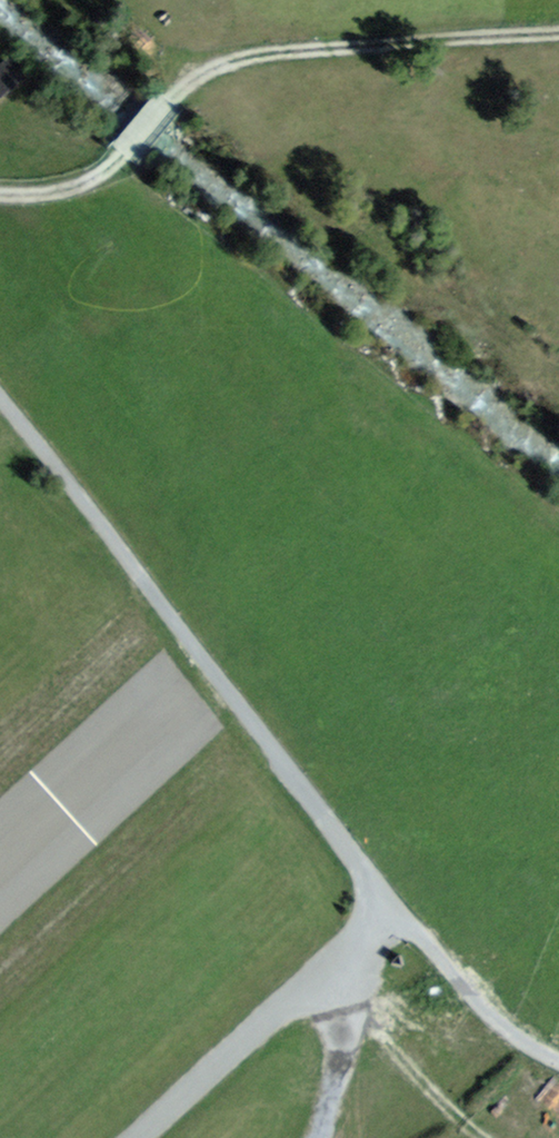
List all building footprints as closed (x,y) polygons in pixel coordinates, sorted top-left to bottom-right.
[(6,52),(0,57),(0,93),(23,72),(6,52)]
